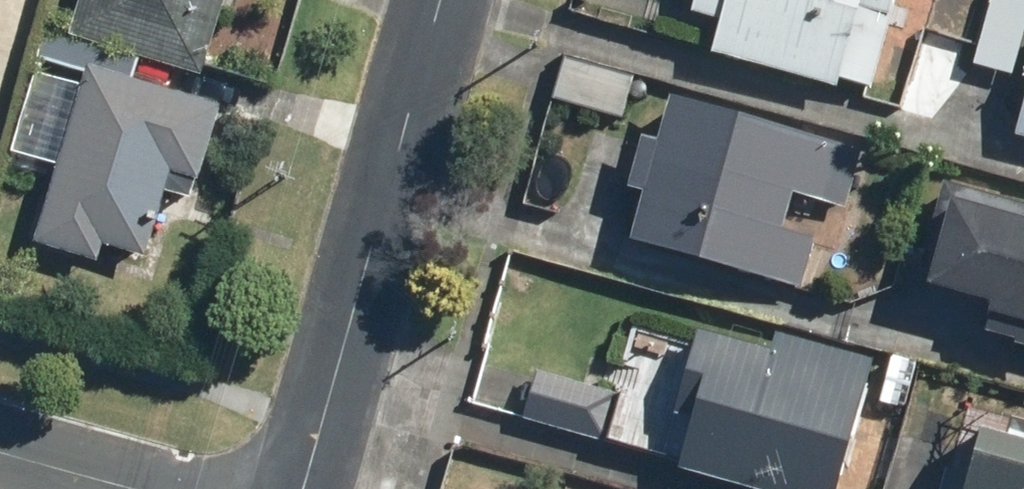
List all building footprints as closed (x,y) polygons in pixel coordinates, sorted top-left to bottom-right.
[(73,37),(207,77),(230,0),(85,0),(73,37)] [(835,84),(837,74),(872,83),(893,0),(694,0),(691,11),(720,19),(711,53),(835,84)] [(548,99),(618,119),(631,75),(560,55),(548,99)] [(224,107),(92,69),(40,246),(104,264),(108,249),(153,262),(172,197),(196,204),(224,107)] [(1014,133),(1023,136),(1023,96),(1014,133)] [(630,239),(799,286),(824,201),(844,207),(860,150),(672,97),(660,142),(640,136),(625,188),(643,193),(630,239)] [(1023,330),(1023,231),(1021,230),(1023,218),(1023,205),(960,187),(927,303),(1023,330)] [(756,488),(837,488),(874,357),(775,330),(770,348),(699,328),(675,413),(690,417),(676,467),(756,488)] [(884,387),(907,393),(917,361),(893,355),(884,387)] [(522,417),(602,439),(615,392),(535,369),(522,417)] [(979,426),(967,471),(944,464),(938,488),(1023,488),(1023,438),(979,426)]
